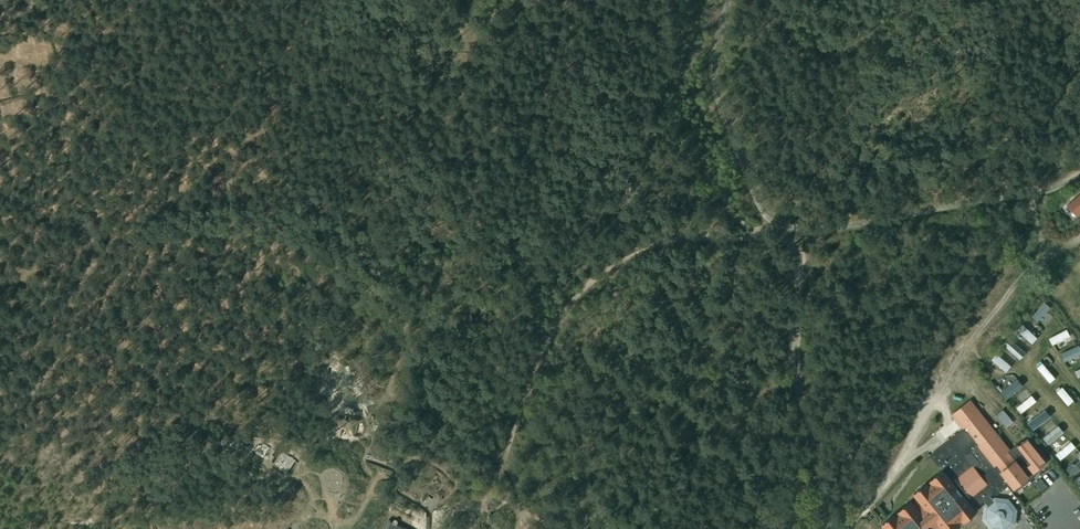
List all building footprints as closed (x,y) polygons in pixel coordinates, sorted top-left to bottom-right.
[(1068,204),(1074,214),(1079,211),(1079,197),(1068,204)] [(1051,309),(1045,303),(1032,318),(1038,323),(1051,309)] [(1032,345),(1037,339),(1023,325),(1017,331),(1032,345)] [(1070,337),(1067,331),(1049,340),(1053,346),(1070,337)] [(1026,354),(1009,339),(1003,345),(1020,361),(1026,354)] [(1079,347),(1061,355),(1064,363),(1079,356),(1079,349),(1079,347)] [(1011,368),(997,355),(991,361),(1006,373),(1011,368)] [(1055,380),(1042,364),(1037,368),(1050,384),(1055,380)] [(1023,388),(1018,381),(1001,393),(1007,400),(1023,388)] [(1074,402),(1062,388),(1057,393),(1068,406),(1074,402)] [(1036,403),(1032,397),(1016,409),(1021,415),(1036,403)] [(930,454),(946,474),(934,484),(937,487),(932,491),(930,487),(918,497),(922,502),(916,507),(914,505),(902,514),(905,518),(901,522),(898,518),(890,524),(886,528),(887,528),(957,528),(960,526),(959,524),(958,523),(962,519),(965,522),(969,519),(977,513),(973,509),(983,501),(989,508),(988,508),(987,519),(993,527),(1003,528),(1011,521),(1013,511),(1006,503),(1012,492),(1005,483),(1007,482),(1013,489),(1046,463),(1027,439),(1018,446),(1017,445),(1010,450),(970,400),(951,415),(954,418),(962,429),(930,454)] [(1004,407),(998,412),(1007,424),(1013,420),(1004,407)] [(1050,417),(1046,412),(1028,425),(1032,431),(1050,417)] [(1064,434),(1058,427),(1043,439),(1048,446),(1064,434)] [(275,436),(262,429),(261,433),(258,437),(256,436),(252,445),(269,455),(274,446),(270,444),(273,439),(277,441),(282,432),(278,430),(275,436)] [(246,432),(240,430),(236,438),(243,441),(246,432)] [(296,449),(281,440),(271,456),(285,466),(287,463),(289,465),(296,453),(294,452),(296,449)] [(1076,448),(1071,443),(1056,455),(1061,461),(1076,448)] [(377,444),(371,460),(387,466),(393,450),(377,444)] [(1074,467),(1073,465),(1066,470),(1072,477),(1079,471),(1079,462),(1074,467)] [(427,467),(410,490),(422,499),(423,498),(424,496),(425,496),(425,495),(426,493),(427,492),(428,491),(431,492),(430,494),(439,501),(448,489),(436,480),(439,476),(438,476),(427,467)] [(397,523),(394,521),(389,519),(384,528),(409,528),(397,523)]
